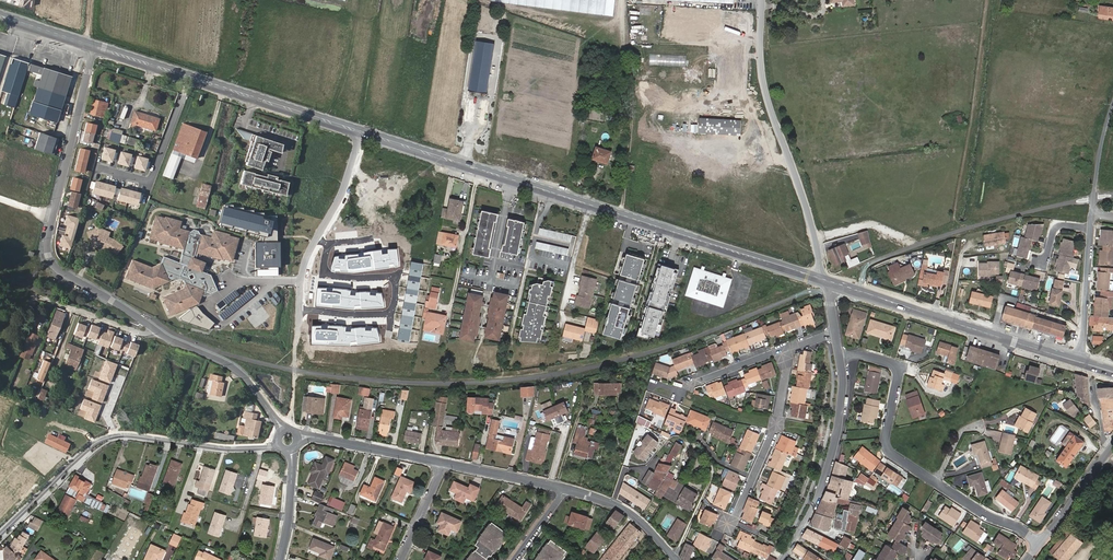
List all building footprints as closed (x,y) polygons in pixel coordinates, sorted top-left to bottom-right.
[(605,14),(606,0),(491,0),(605,14)] [(707,41),(709,7),(664,5),(663,40),(707,41)] [(1101,5),(1099,13),(1112,15),(1112,7),(1101,5)] [(469,90),(487,92),(494,44),(477,42),(469,90)] [(17,99),(28,63),(13,58),(3,91),(13,95),(13,98),(17,99)] [(28,63),(17,99),(26,70),(41,75),(39,80),(36,79),(33,86),(37,87),(29,113),(56,122),(71,76),(43,67),(42,71),(27,67),(28,63)] [(90,113),(103,116),(107,102),(93,99),(90,113)] [(159,118),(134,111),(129,128),(135,129),(136,124),(155,130),(159,118)] [(738,119),(698,117),(697,131),(738,133),(738,119)] [(957,117),(952,117),(953,120),(948,121),(949,127),(958,126),(957,117)] [(87,122),(82,139),(91,142),(93,132),(94,132),(96,124),(87,122)] [(183,123),(173,149),(183,153),(196,157),(205,131),(183,123)] [(254,141),(247,163),(262,168),(265,159),(268,160),(271,150),(269,149),(269,147),(282,152),(285,143),(238,128),(245,137),(254,141)] [(58,138),(40,132),(36,149),(53,154),(54,152),(55,152),(59,141),(57,141),(58,138)] [(122,135),(120,140),(137,145),(138,139),(122,135)] [(114,149),(104,147),(101,158),(111,160),(111,158),(115,159),(117,152),(113,151),(114,149)] [(597,147),(593,158),(606,163),(611,152),(597,147)] [(89,150),(80,148),(75,169),(83,171),(89,150)] [(130,154),(121,151),(118,162),(127,165),(128,162),(131,163),(133,156),(130,155),(130,154)] [(495,151),(493,158),(510,162),(512,154),(495,151)] [(172,152),(168,162),(178,166),(181,156),(172,152)] [(147,158),(137,155),(134,166),(144,169),(144,167),(148,168),(150,161),(146,160),(147,158)] [(178,166),(168,162),(163,175),(173,179),(178,166)] [(244,170),(241,184),(286,195),(289,182),(280,179),(279,180),(277,179),(277,177),(267,174),(267,177),(254,174),(255,173),(244,170)] [(78,190),(81,179),(73,177),(70,188),(78,190)] [(95,181),(91,180),(89,187),(92,188),(91,191),(101,194),(104,183),(95,180),(95,181)] [(211,185),(203,182),(196,205),(204,208),(211,185)] [(114,185),(104,183),(101,194),(110,196),(111,193),(115,194),(117,187),(113,186),(114,185)] [(120,188),(117,187),(115,194),(118,195),(117,198),(127,201),(130,190),(120,187),(120,188)] [(139,192),(130,190),(127,201),(136,203),(137,200),(141,201),(142,194),(139,193),(139,192)] [(78,194),(72,192),(69,205),(75,207),(78,194)] [(441,207),(440,216),(459,220),(462,200),(449,198),(447,208),(441,207)] [(232,204),(224,205),(219,225),(263,236),(277,236),(276,216),(263,216),(263,212),(253,212),(253,210),(243,210),(242,207),(232,208),(232,204)] [(490,257),(498,213),(494,212),(482,210),(474,253),(490,257)] [(133,260),(126,277),(152,288),(174,279),(177,280),(180,279),(183,280),(184,283),(185,283),(183,288),(163,297),(170,314),(199,302),(202,295),(205,296),(218,290),(210,274),(201,271),(204,262),(191,257),(192,254),(193,250),(222,258),(223,257),(231,259),(232,254),(234,255),(237,242),(236,242),(237,237),(229,235),(230,233),(213,228),(212,233),(211,237),(200,234),(198,231),(193,229),(189,231),(179,228),(180,224),(181,220),(166,215),(166,216),(158,214),(156,219),(155,219),(151,231),(152,232),(151,236),(159,238),(159,240),(174,244),(175,242),(184,245),(182,251),(182,253),(180,260),(179,263),(163,256),(161,263),(152,267),(133,260)] [(77,219),(66,216),(64,225),(67,226),(65,237),(62,236),(60,246),(69,249),(77,219)] [(518,255),(526,222),(517,220),(516,220),(509,219),(502,252),(518,255)] [(1029,225),(1025,238),(1032,239),(1038,241),(1039,236),(1041,236),(1044,223),(1029,225)] [(1100,227),(1099,244),(1103,244),(1111,245),(1112,229),(1100,227)] [(108,238),(110,233),(99,229),(95,231),(99,235),(108,238)] [(867,229),(857,232),(860,239),(865,238),(867,243),(871,242),(867,229)] [(136,230),(134,238),(140,240),(142,232),(136,230)] [(101,241),(103,243),(109,249),(108,250),(115,256),(123,247),(115,240),(108,238),(99,235),(95,231),(87,235),(92,245),(101,241)] [(439,231),(438,243),(457,246),(459,235),(439,231)] [(1005,232),(984,236),(985,246),(1006,243),(1005,232)] [(1025,238),(1022,237),(1017,256),(1027,259),(1032,239),(1025,238)] [(277,238),(263,238),(262,242),(254,242),(255,267),(268,266),(269,269),(277,269),(277,266),(279,266),(279,242),(277,242),(277,238)] [(1075,242),(1064,239),(1060,254),(1073,258),(1074,253),(1072,252),(1075,242)] [(829,249),(830,251),(837,248),(838,252),(842,250),(845,259),(847,258),(845,254),(848,252),(844,242),(829,249)] [(1103,248),(1102,266),(1112,267),(1112,258),(1112,245),(1111,245),(1103,244),(1103,248)] [(400,268),(398,248),(390,249),(390,253),(383,254),(382,249),(365,252),(366,256),(360,256),(359,253),(352,254),(346,255),(346,258),(340,259),(339,256),(334,257),(332,265),(332,271),(356,273),(400,268)] [(837,248),(830,251),(836,264),(842,261),(842,260),(845,259),(842,250),(838,252),(837,248)] [(639,278),(645,257),(627,252),(622,273),(639,278)] [(1068,274),(1073,258),(1060,254),(1055,271),(1068,274)] [(424,264),(413,262),(399,341),(410,343),(424,264)] [(989,263),(981,263),(980,276),(991,276),(991,274),(1000,274),(1000,262),(992,262),(992,264),(989,263)] [(662,266),(658,265),(654,280),(653,280),(651,287),(653,287),(653,290),(651,289),(648,298),(650,298),(645,313),(643,313),(641,319),(643,320),(642,326),(639,325),(637,333),(646,336),(647,333),(653,334),(655,329),(658,330),(662,318),(661,317),(665,304),(666,304),(668,296),(667,296),(669,289),(672,290),(678,271),(674,270),(675,267),(670,265),(663,263),(662,266)] [(722,276),(704,270),(701,269),(695,267),(686,295),(722,306),(731,278),(725,276),(722,276)] [(891,276),(895,286),(913,276),(909,267),(899,271),(897,268),(887,273),(889,277),(891,276)] [(947,286),(949,274),(945,273),(938,272),(937,274),(927,273),(927,271),(922,270),(920,281),(924,282),(923,285),(930,286),(931,283),(937,284),(947,286)] [(1112,271),(1104,270),(1104,276),(1098,276),(1096,294),(1100,295),(1102,295),(1107,295),(1109,277),(1112,277),(1112,271)] [(1025,274),(1011,271),(1008,282),(1022,286),(1025,274)] [(1040,278),(1025,274),(1022,286),(1022,287),(1037,291),(1040,278)] [(597,280),(583,276),(580,286),(582,287),(583,287),(581,295),(579,294),(578,294),(575,303),(590,307),(597,280)] [(892,288),(895,286),(891,276),(889,277),(887,278),(892,288)] [(545,325),(548,316),(546,316),(547,312),(550,300),(551,296),(553,297),(555,287),(551,286),(553,281),(551,281),(546,282),(544,281),(545,279),(544,279),(541,278),(539,284),(535,285),(534,289),(532,289),(531,294),(533,294),(528,314),(526,313),(525,319),(523,325),(525,325),(524,329),(522,329),(520,337),(522,337),(521,341),(538,342),(539,338),(542,339),(544,329),(543,329),(544,325),(545,325)] [(632,302),(638,283),(621,278),(615,297),(632,302)] [(1054,288),(1050,304),(1060,306),(1063,290),(1062,290),(1064,282),(1056,280),(1054,288)] [(752,282),(750,291),(756,293),(758,284),(752,282)] [(328,286),(319,286),(317,304),(356,308),(384,307),(385,301),(383,293),(378,292),(378,295),(371,294),(372,291),(365,290),(358,292),(357,295),(351,294),(351,289),(334,287),(334,291),(327,290),(328,286)] [(483,292),(472,290),(471,294),(470,293),(470,296),(468,296),(466,306),(468,306),(467,311),(465,311),(464,316),(465,316),(481,319),(481,317),(480,316),(482,306),(483,306),(484,302),(483,302),(484,296),(482,296),(483,292)] [(155,300),(157,294),(149,292),(147,298),(155,300)] [(509,295),(496,292),(495,298),(493,298),(490,315),(499,318),(503,318),(506,319),(507,313),(506,313),(507,308),(508,308),(510,298),(509,298),(509,295)] [(974,292),(971,303),(992,308),(995,297),(974,292)] [(438,296),(431,295),(429,304),(427,304),(426,309),(435,311),(438,296)] [(1094,301),(1093,317),(1105,318),(1106,302),(1094,301)] [(622,337),(631,307),(614,302),(605,332),(622,337)] [(795,313),(797,318),(800,326),(804,325),(805,326),(809,325),(814,323),(811,313),(813,312),(810,305),(804,307),(805,309),(800,311),(802,315),(800,316),(798,312),(795,312),(795,313)] [(190,309),(180,317),(181,320),(209,329),(214,323),(203,313),(197,306),(190,309)] [(1006,308),(1002,320),(1017,325),(1021,313),(1006,308)] [(797,318),(795,313),(789,316),(788,311),(779,314),(781,319),(785,330),(791,327),(792,329),(800,326),(797,318)] [(36,312),(34,319),(42,320),(43,313),(36,312)] [(64,315),(58,312),(48,337),(54,339),(64,315)] [(437,318),(438,314),(428,312),(425,325),(437,327),(436,333),(444,334),(447,316),(442,315),(441,319),(437,318)] [(1021,313),(1017,325),(1032,330),(1036,317),(1021,313)] [(505,323),(506,319),(503,318),(499,318),(490,315),(489,317),(491,317),(489,327),(487,327),(486,332),(488,332),(487,337),(500,340),(501,337),(502,338),(504,328),(503,327),(504,322),(505,323)] [(851,325),(848,334),(858,338),(865,319),(852,315),(849,325),(851,325)] [(1048,335),(1052,323),(1038,318),(1039,315),(1037,315),(1036,317),(1032,330),(1048,335)] [(477,336),(481,319),(465,316),(464,316),(463,321),(465,321),(464,326),(462,325),(460,335),(462,336),(461,338),(475,341),(476,336),(477,336)] [(600,319),(589,317),(588,322),(599,325),(600,319)] [(1105,318),(1093,317),(1092,329),(1112,330),(1112,319),(1105,318)] [(888,338),(892,326),(871,319),(866,332),(880,337),(880,335),(888,338)] [(599,325),(588,322),(586,329),(597,332),(599,325)] [(87,326),(79,323),(75,334),(83,338),(84,335),(88,337),(88,336),(90,330),(86,328),(87,326)] [(584,327),(566,323),(564,335),(581,339),(584,327)] [(784,332),(780,323),(766,328),(765,326),(762,327),(762,328),(765,335),(769,334),(770,337),(776,335),(784,332)] [(1052,323),(1048,335),(1063,340),(1067,328),(1052,323)] [(92,325),(90,330),(88,336),(96,339),(97,339),(100,340),(103,332),(99,330),(100,328),(92,325)] [(322,325),(313,325),(313,344),(352,345),(380,342),(380,336),(378,328),(373,328),(373,331),(366,330),(367,327),(360,327),(352,328),(352,332),(346,331),(346,326),(329,325),(329,329),(322,329),(322,325)] [(894,327),(892,326),(888,338),(880,335),(880,337),(890,340),(894,327)] [(765,335),(762,328),(744,335),(748,344),(766,338),(765,335)] [(108,333),(103,332),(100,340),(95,354),(100,356),(103,346),(109,348),(110,346),(111,347),(113,342),(111,341),(115,332),(109,330),(108,333)] [(32,333),(24,351),(28,353),(31,344),(36,345),(39,337),(32,333)] [(744,335),(726,341),(730,351),(731,352),(738,350),(745,347),(745,349),(749,348),(748,344),(744,335)] [(116,336),(113,342),(111,347),(120,350),(120,349),(124,351),(127,343),(122,342),(123,339),(116,336)] [(911,350),(911,353),(919,355),(923,342),(907,336),(903,347),(909,349),(911,350)] [(726,341),(722,342),(723,344),(716,347),(709,350),(712,359),(720,356),(726,354),(726,352),(730,351),(726,341)] [(948,355),(947,361),(955,364),(958,355),(956,355),(959,347),(941,341),(937,352),(945,354),(948,355)] [(131,345),(127,343),(124,351),(128,352),(128,354),(136,357),(140,346),(132,342),(131,345)] [(31,344),(28,353),(31,354),(36,345),(31,344)] [(77,365),(79,359),(82,354),(83,350),(68,344),(66,348),(71,350),(65,366),(75,369),(77,365)] [(698,354),(691,357),(694,365),(695,368),(703,365),(702,363),(708,361),(712,359),(709,350),(708,347),(703,349),(697,352),(698,354)] [(966,361),(982,367),(988,369),(995,371),(1000,356),(970,347),(966,361)] [(799,354),(797,369),(809,371),(810,363),(808,363),(810,352),(803,350),(802,354),(799,354)] [(691,357),(690,355),(671,361),(674,367),(676,372),(694,365),(691,357)] [(49,362),(43,360),(36,379),(42,381),(49,362)] [(117,365),(106,361),(100,378),(110,382),(117,365)] [(669,369),(655,363),(652,373),(666,379),(677,375),(676,372),(674,367),(669,369)] [(762,367),(757,369),(758,370),(761,378),(761,379),(776,374),(772,364),(762,367)] [(1040,369),(1032,367),(1030,372),(1029,376),(1027,375),(1026,380),(1036,383),(1040,369)] [(806,387),(809,371),(797,369),(796,373),(798,374),(797,379),(796,386),(804,387),(806,387)] [(939,389),(941,383),(943,377),(950,380),(953,372),(945,370),(944,372),(934,369),(931,375),(930,375),(927,384),(939,389)] [(745,378),(741,380),(744,387),(748,386),(747,384),(750,383),(753,382),(756,380),(761,378),(758,370),(750,373),(744,375),(745,378)] [(865,391),(877,393),(881,373),(870,370),(865,391)] [(956,382),(959,375),(953,372),(950,380),(956,382)] [(1083,401),(1090,404),(1088,377),(1077,374),(1078,397),(1084,398),(1083,401)] [(211,375),(210,380),(213,381),(211,395),(222,397),(224,384),(221,383),(222,378),(211,375)] [(108,386),(91,379),(87,389),(94,392),(92,399),(102,402),(108,386)] [(736,393),(745,390),(744,387),(741,380),(737,381),(728,384),(724,385),(728,396),(736,393)] [(721,395),(725,393),(721,382),(710,386),(705,388),(709,399),(714,397),(717,396),(721,395)] [(594,395),(605,395),(605,393),(616,393),(620,393),(620,384),(594,383),(594,395)] [(796,386),(794,385),(791,401),(793,401),(802,403),(804,387),(796,386)] [(359,387),(358,394),(367,396),(369,388),(359,387)] [(42,400),(47,391),(41,388),(36,397),(42,400)] [(521,389),(522,398),(535,396),(534,388),(521,389)] [(1102,398),(1112,397),(1112,388),(1099,389),(1100,398),(1102,398)] [(912,402),(916,415),(925,411),(918,389),(908,392),(910,396),(908,397),(910,403),(912,402)] [(769,394),(757,392),(754,406),(767,408),(769,394)] [(307,412),(312,413),(312,410),(315,411),(315,413),(323,414),(325,399),(309,397),(304,396),(302,410),(307,411),(307,412)] [(880,403),(880,400),(866,397),(860,421),(872,423),(873,418),(874,415),(877,416),(879,407),(878,407),(879,403),(880,403)] [(1102,398),(1102,402),(1103,409),(1109,409),(1112,409),(1112,397),(1102,398)] [(351,401),(338,398),(335,417),(340,418),(341,414),(348,416),(351,401)] [(101,405),(84,399),(79,409),(87,412),(84,418),(94,422),(101,405)] [(492,416),(494,407),(488,406),(488,404),(484,404),(484,400),(469,399),(467,412),(469,414),(472,414),(474,413),(474,411),(483,412),(483,415),(492,416)] [(1071,399),(1064,405),(1072,416),(1074,414),(1076,416),(1081,412),(1071,399)] [(660,403),(660,404),(651,400),(646,409),(652,412),(664,417),(668,406),(660,403)] [(541,405),(543,410),(553,406),(551,401),(541,405)] [(564,401),(553,406),(560,422),(565,420),(562,413),(568,410),(564,401)] [(802,403),(793,401),(792,406),(794,406),(792,416),(806,418),(808,404),(802,403)] [(438,430),(442,430),(446,403),(437,402),(433,426),(438,427),(438,430)] [(358,424),(368,426),(372,406),(365,405),(364,410),(360,410),(358,424)] [(560,422),(553,406),(543,410),(547,419),(554,416),(557,423),(560,422)] [(1025,417),(1020,427),(1029,432),(1035,422),(1034,421),(1038,413),(1027,407),(1022,416),(1025,417)] [(383,409),(378,431),(380,431),(379,434),(386,435),(387,432),(388,433),(392,417),(394,418),(396,412),(383,409)] [(1103,409),(1105,428),(1112,428),(1112,418),(1109,418),(1109,409),(1103,409)] [(674,411),(669,410),(664,423),(681,431),(685,421),(686,418),(673,413),(674,411)] [(238,425),(236,434),(258,439),(261,422),(257,421),(259,414),(245,411),(244,418),(246,418),(244,426),(238,425)] [(687,422),(706,430),(711,419),(691,411),(687,422)] [(647,418),(639,414),(636,422),(644,426),(647,418)] [(496,435),(497,435),(500,421),(498,421),(499,416),(494,415),(486,448),(510,453),(513,439),(505,437),(504,441),(495,439),(496,435)] [(1016,424),(1020,427),(1025,417),(1022,416),(1021,415),(1016,424)] [(1090,415),(1085,419),(1091,427),(1097,422),(1090,415)] [(729,440),(733,430),(712,422),(708,432),(711,433),(729,440)] [(591,441),(590,440),(588,439),(588,438),(585,437),(587,430),(578,428),(574,442),(577,443),(575,454),(588,457),(592,457),(594,448),(599,450),(600,443),(591,441)] [(739,447),(750,452),(758,433),(747,428),(739,447)] [(438,430),(436,441),(457,443),(458,443),(459,432),(442,430),(438,430)] [(662,430),(660,434),(669,438),(671,434),(662,430)] [(1079,430),(1075,434),(1085,441),(1088,437),(1079,430)] [(406,431),(405,440),(419,443),(421,434),(406,431)] [(1009,452),(1013,434),(1002,431),(998,450),(1009,452)] [(728,443),(729,440),(711,433),(710,435),(728,443)] [(1057,460),(1067,467),(1085,441),(1075,434),(1057,460)] [(658,443),(648,435),(643,441),(643,446),(641,448),(637,448),(634,452),(636,454),(636,456),(639,458),(641,458),(643,460),(658,443)] [(778,444),(776,448),(778,449),(788,453),(790,454),(793,448),(796,441),(783,435),(779,444),(778,444)] [(49,437),(46,444),(65,452),(68,445),(61,442),(61,443),(49,437)] [(532,458),(542,460),(547,440),(536,437),(533,450),(529,449),(527,459),(531,460),(532,458)] [(731,437),(729,443),(735,445),(737,438),(731,437)] [(983,467),(991,464),(983,440),(970,444),(973,454),(977,453),(980,463),(981,463),(983,467)] [(677,457),(678,457),(683,447),(676,443),(670,454),(676,459),(677,457)] [(477,459),(480,445),(475,444),(472,458),(477,459)] [(880,462),(876,459),(877,457),(869,451),(868,452),(861,446),(854,454),(868,467),(869,466),(874,470),(880,462)] [(743,469),(750,452),(739,447),(738,447),(731,464),(743,469)] [(771,461),(769,465),(781,470),(788,453),(778,449),(772,461),(771,461)] [(322,466),(315,463),(311,472),(314,473),(309,484),(318,488),(325,473),(328,474),(334,460),(326,457),(322,466)] [(656,491),(666,475),(674,461),(667,459),(664,464),(661,464),(655,473),(650,470),(643,482),(656,491)] [(172,461),(164,484),(174,488),(183,465),(172,461)] [(848,466),(838,462),(836,461),(832,474),(845,478),(848,466)] [(878,474),(884,465),(880,462),(874,470),(874,471),(878,474)] [(145,473),(141,482),(151,486),(158,468),(149,465),(147,473),(145,473)] [(355,481),(359,472),(344,465),(340,474),(355,481)] [(884,465),(878,474),(891,483),(897,487),(903,478),(884,465)] [(1032,485),(1038,475),(1021,465),(1014,475),(1032,485)] [(206,467),(200,482),(198,481),(196,487),(201,489),(200,493),(205,495),(207,491),(209,491),(216,470),(206,467)] [(269,471),(260,469),(257,479),(266,482),(269,471)] [(737,473),(728,469),(722,484),(734,489),(736,485),(734,484),(737,477),(735,476),(737,473)] [(134,477),(117,471),(112,483),(125,487),(127,480),(132,482),(134,477)] [(231,495),(238,474),(228,471),(221,492),(231,495)] [(768,484),(778,488),(780,489),(785,476),(775,471),(773,478),(771,477),(768,484)] [(979,495),(988,491),(985,481),(982,471),(968,476),(971,486),(973,485),(976,484),(976,486),(979,495)] [(667,476),(666,475),(656,491),(664,495),(670,485),(675,488),(679,482),(673,479),(674,476),(669,473),(667,476)] [(865,483),(866,481),(868,478),(861,473),(858,478),(865,483)] [(845,478),(832,474),(830,483),(842,486),(840,492),(839,495),(839,498),(842,498),(845,499),(852,480),(845,478)] [(80,493),(77,498),(84,502),(87,496),(89,491),(92,484),(77,476),(71,488),(74,490),(80,493)] [(410,492),(414,483),(402,477),(392,497),(402,502),(406,491),(410,492)] [(871,485),(874,481),(874,480),(869,477),(868,478),(866,481),(871,485)] [(375,500),(384,482),(375,478),(371,487),(365,485),(361,494),(375,500)] [(907,480),(903,478),(897,487),(901,489),(907,480)] [(985,481),(988,491),(993,490),(989,479),(985,481)] [(1052,485),(1059,489),(1062,484),(1056,479),(1052,485)] [(1002,480),(999,485),(1009,489),(1011,484),(1002,480)] [(151,486),(141,482),(139,487),(149,491),(151,486)] [(471,485),(469,489),(455,482),(451,490),(457,493),(455,498),(464,502),(466,497),(474,501),(479,488),(471,485)] [(697,493),(679,482),(675,488),(670,485),(664,495),(690,511),(693,505),(692,504),(697,493)] [(768,484),(764,482),(763,486),(766,487),(762,498),(772,502),(778,488),(768,484)] [(840,492),(842,486),(830,483),(826,491),(836,494),(839,495),(840,492)] [(260,502),(271,504),(274,487),(263,485),(260,502)] [(619,494),(626,498),(630,491),(622,486),(619,494)] [(732,492),(722,487),(715,503),(723,507),(727,500),(729,500),(732,492)] [(1002,489),(996,497),(1013,509),(1019,501),(1002,489)] [(74,490),(71,495),(77,498),(80,493),(74,490)] [(630,491),(626,498),(645,510),(650,500),(634,490),(630,491)] [(826,491),(823,498),(837,502),(838,501),(838,498),(835,497),(836,494),(826,491)] [(313,501),(314,501),(321,504),(324,496),(318,493),(316,493),(313,501)] [(906,501),(909,496),(904,493),(901,499),(906,501)] [(63,503),(74,509),(78,502),(78,501),(67,495),(63,503)] [(101,510),(104,504),(87,496),(84,502),(101,510)] [(503,496),(497,505),(520,521),(531,505),(527,502),(523,508),(522,508),(503,496)] [(1051,502),(1042,496),(1029,514),(1040,522),(1046,514),(1044,512),(1051,502)] [(748,504),(745,511),(742,518),(751,522),(757,509),(755,508),(758,500),(750,497),(746,504),(748,504)] [(341,510),(344,503),(333,498),(330,505),(341,510)] [(836,507),(837,503),(837,502),(823,498),(816,512),(833,516),(836,507)] [(187,512),(183,520),(195,525),(202,508),(203,508),(205,503),(193,499),(191,503),(190,503),(187,512)] [(60,509),(71,514),(74,509),(63,503),(60,509)] [(327,512),(328,507),(321,504),(316,514),(317,515),(313,524),(319,527),(322,521),(333,525),(337,517),(327,512)] [(867,505),(865,510),(875,514),(878,509),(867,505)] [(954,511),(951,509),(947,506),(940,516),(954,526),(963,515),(955,509),(954,511)] [(908,511),(904,508),(897,517),(899,518),(888,535),(897,540),(899,541),(901,538),(902,539),(906,534),(904,533),(907,530),(908,531),(911,526),(907,524),(909,521),(908,521),(910,518),(911,517),(908,515),(910,513),(908,512),(908,511)] [(70,517),(71,514),(60,509),(58,511),(70,517)] [(710,526),(713,522),(715,518),(716,518),(718,514),(706,509),(700,522),(710,526)] [(624,515),(617,510),(607,523),(614,528),(624,515)] [(835,527),(845,530),(849,514),(849,511),(848,512),(838,510),(835,527)] [(771,515),(763,511),(759,520),(764,523),(767,524),(766,525),(771,527),(774,519),(771,517),(771,515)] [(833,516),(816,512),(810,525),(828,530),(833,516)] [(210,534),(220,537),(227,516),(217,513),(210,534)] [(457,531),(461,522),(443,513),(438,523),(441,525),(439,530),(448,535),(451,529),(457,531)] [(571,517),(569,524),(589,530),(590,525),(586,524),(588,517),(575,513),(573,518),(571,517)] [(854,532),(858,516),(849,514),(845,530),(854,532)] [(37,518),(34,523),(41,527),(44,521),(37,518)] [(263,528),(268,529),(270,520),(259,518),(255,536),(259,537),(263,528)] [(671,534),(677,522),(682,525),(684,523),(675,518),(666,534),(672,538),(673,535),(671,534)] [(922,526),(921,528),(930,533),(934,527),(924,521),(921,525),(922,526)] [(978,528),(979,526),(972,521),(964,532),(978,542),(979,541),(985,533),(980,530),(978,528)] [(34,523),(32,522),(30,526),(39,531),(41,527),(34,523)] [(487,559),(490,555),(491,556),(508,534),(492,522),(476,545),(479,547),(476,550),(475,550),(468,559),(489,559),(487,559)] [(674,539),(682,525),(677,522),(671,534),(673,535),(672,538),(674,539)] [(370,543),(373,545),(383,549),(394,527),(384,523),(376,540),(372,538),(370,543)] [(641,532),(631,524),(601,559),(618,559),(641,532)] [(930,539),(932,541),(933,540),(937,542),(941,535),(939,534),(940,532),(934,527),(930,533),(932,534),(930,539)] [(267,538),(268,529),(263,528),(259,537),(267,538)] [(930,533),(921,528),(922,530),(921,531),(923,533),(922,534),(925,536),(927,537),(930,533)] [(802,536),(819,545),(823,537),(807,529),(802,536)] [(1053,555),(1071,534),(1066,530),(1048,552),(1053,555)] [(736,540),(740,542),(743,535),(751,538),(752,537),(740,532),(736,540)] [(11,548),(15,553),(17,554),(17,553),(21,552),(25,555),(29,550),(24,547),(30,536),(24,533),(22,536),(21,536),(19,540),(17,538),(11,548)] [(182,537),(172,533),(168,542),(178,547),(182,537)] [(586,546),(594,553),(605,539),(597,533),(586,546)] [(712,539),(700,533),(694,546),(705,552),(708,546),(709,543),(712,539)] [(988,535),(985,533),(979,541),(983,543),(988,535)] [(1006,538),(999,533),(993,542),(1001,548),(997,553),(1006,559),(1008,556),(1010,557),(1017,546),(1013,543),(1012,544),(1005,540),(1006,538)] [(1071,534),(1053,555),(1060,559),(1067,559),(1082,542),(1071,534)] [(754,542),(755,540),(751,539),(751,538),(743,535),(740,542),(737,548),(750,553),(750,552),(754,542)] [(855,536),(853,541),(859,544),(862,539),(855,536)] [(823,537),(819,545),(834,552),(838,544),(823,537)] [(841,545),(851,550),(854,544),(851,542),(852,541),(844,537),(841,545)] [(330,559),(334,547),(314,539),(310,549),(321,553),(320,556),(330,559)] [(688,539),(680,556),(683,559),(688,559),(694,548),(688,539)] [(567,551),(551,540),(536,559),(560,559),(567,551)] [(897,540),(892,548),(896,551),(901,554),(903,552),(904,552),(907,547),(899,541),(897,540)] [(767,559),(772,549),(754,542),(750,552),(764,558),(767,559)] [(983,550),(989,554),(993,547),(987,543),(983,550)] [(723,552),(722,551),(725,546),(720,544),(717,549),(718,549),(713,558),(717,559),(736,559),(723,552)] [(798,544),(794,549),(796,551),(796,552),(808,559),(824,559),(798,544)] [(887,545),(882,553),(892,559),(894,557),(896,555),(895,554),(896,551),(892,548),(887,545)] [(965,556),(969,559),(989,559),(978,552),(969,545),(965,549),(968,552),(965,556)] [(15,553),(11,548),(9,547),(6,550),(5,553),(5,559),(10,559),(13,556),(15,553)] [(147,559),(159,559),(162,553),(153,548),(147,559)] [(866,552),(860,548),(853,559),(861,559),(866,552)] [(46,553),(42,551),(36,559),(42,559),(46,553)] [(200,551),(196,559),(198,559),(223,559),(205,551),(204,553),(200,551)] [(441,557),(429,551),(425,559),(440,559),(441,557)]
